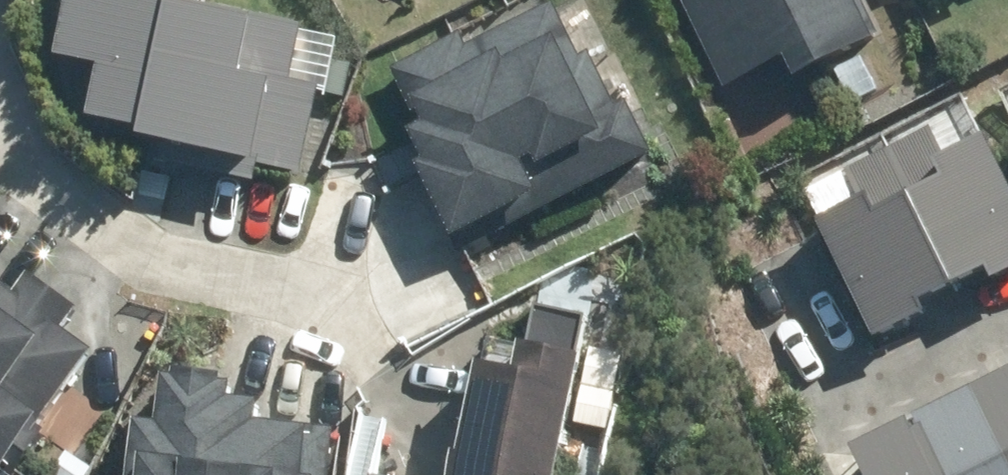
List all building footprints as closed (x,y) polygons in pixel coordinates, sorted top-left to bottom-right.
[(53,69),(95,78),(83,133),(135,145),(133,155),(246,180),(249,169),(297,179),(315,97),(322,99),(333,48),(298,41),(299,36),(250,25),(247,39),(138,13),(141,0),(68,0),(53,69)] [(727,94),(778,69),(791,94),(868,56),(860,40),(872,35),(854,0),(680,0),(727,94)] [(414,180),(448,250),(530,212),(516,182),(528,176),(546,214),(644,168),(621,118),(607,125),(584,75),(609,63),(581,5),(548,20),(462,61),(455,46),(390,77),(419,139),(404,147),(419,178),(414,180)] [(976,159),(892,199),(944,308),(1007,278),(1007,222),(976,159)] [(944,308),(892,199),(815,235),(871,344),(944,308)] [(17,299),(0,287),(0,474),(10,474),(96,357),(68,337),(80,320),(29,282),(17,299)] [(579,320),(523,309),(509,379),(470,371),(450,474),(549,474),(579,320)] [(306,438),(261,435),(263,414),(231,411),(233,386),(161,380),(157,426),(127,424),(123,474),(303,474),(306,438)] [(957,406),(993,474),(1007,474),(1007,380),(957,406)] [(957,406),(907,430),(929,474),(993,474),(957,406)] [(907,430),(849,458),(858,474),(929,474),(907,430)]
